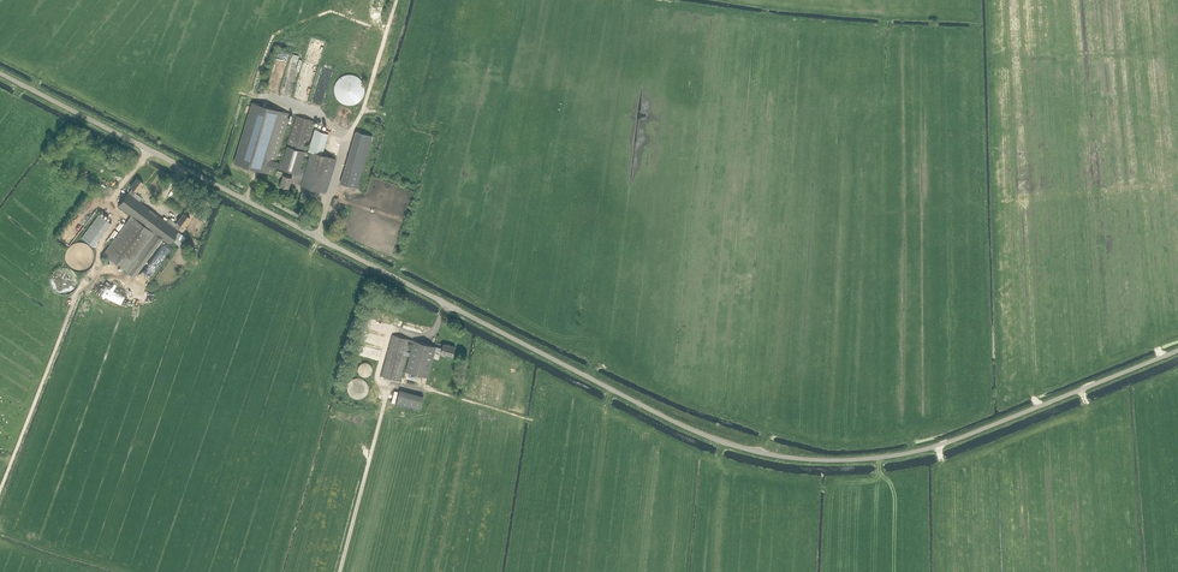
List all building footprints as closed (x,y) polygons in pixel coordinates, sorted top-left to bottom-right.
[(335,87),(334,89),(335,91),(335,93),(336,95),(336,97),(337,98),(339,100),(340,101),(341,102),(343,103),(345,104),(347,104),(349,104),(350,104),(352,104),(354,104),(356,103),(358,102),(359,101),(361,100),(362,98),(363,97),(364,95),(364,93),(365,91),(365,89),(365,87),(364,86),(364,84),(363,82),(362,80),(361,79),(359,78),(358,77),(356,76),(354,75),(352,75),(350,74),(349,74),(347,75),(345,75),(343,76),(341,77),(340,78),(339,79),(337,81),(336,82),(336,84),(335,86),(335,87)] [(291,181),(301,184),(301,185),(326,192),(336,159),(323,155),(311,151),(305,171),(300,169),(314,121),(296,116),(285,154),(279,152),(290,114),(253,103),(235,164),(272,175),(274,167),(293,173),(292,177),(284,175),(281,185),(289,188),(291,181)] [(308,150),(311,151),(323,155),(329,133),(315,129),(308,150)] [(372,136),(356,131),(341,183),(357,188),(372,136)] [(132,188),(128,193),(118,206),(131,216),(103,254),(109,259),(111,260),(115,263),(153,212),(139,202),(142,198),(136,193),(136,192),(137,192),(143,183),(137,178),(133,184),(132,183),(130,186),(131,186),(130,187),(132,188)] [(184,214),(177,222),(176,224),(170,218),(167,222),(153,212),(115,263),(120,267),(123,269),(132,276),(160,238),(168,244),(178,231),(182,226),(183,227),(184,226),(185,227),(187,224),(186,224),(190,218),(184,214)] [(81,238),(93,247),(111,223),(99,214),(81,238)] [(86,249),(85,248),(84,247),(82,247),(80,246),(79,246),(77,246),(76,246),(74,247),(72,247),(71,248),(70,249),(69,251),(68,252),(67,253),(67,255),(66,257),(66,258),(67,260),(67,262),(68,263),(69,264),(70,266),(71,267),(72,268),(74,268),(75,269),(77,269),(79,269),(80,269),(82,268),(84,268),(85,267),(86,266),(87,265),(88,263),(89,262),(89,260),(90,258),(90,257),(89,255),(89,253),(88,252),(87,251),(86,249)] [(73,271),(72,270),(70,269),(68,268),(67,268),(65,267),(63,267),(61,267),(60,268),(58,268),(56,269),(55,270),(53,271),(52,273),(51,274),(51,276),(50,277),(50,279),(49,281),(50,283),(50,285),(51,286),(51,288),(52,289),(54,291),(55,292),(57,293),(58,294),(60,294),(62,295),(63,295),(65,295),(67,294),(69,294),(70,293),(72,292),(73,291),(74,289),(75,288),(76,286),(77,284),(77,283),(77,281),(77,279),(77,277),(76,276),(75,274),(74,272),(73,271)] [(404,319),(402,326),(424,331),(426,324),(404,319)] [(455,347),(447,345),(444,344),(443,349),(436,347),(437,347),(414,341),(411,340),(393,335),(382,376),(400,381),(410,343),(413,344),(406,371),(428,377),(435,351),(442,353),(453,356),(455,347)] [(359,368),(359,370),(359,371),(360,372),(360,373),(361,374),(362,375),(363,376),(364,376),(366,376),(367,376),(368,376),(369,375),(370,374),(371,373),(372,372),(372,371),(372,370),(372,368),(372,367),(371,366),(370,365),(369,364),(368,363),(367,363),(366,363),(364,363),(363,363),(362,364),(361,365),(360,366),(360,367),(359,368)] [(420,410),(424,396),(400,390),(396,404),(420,410)]
